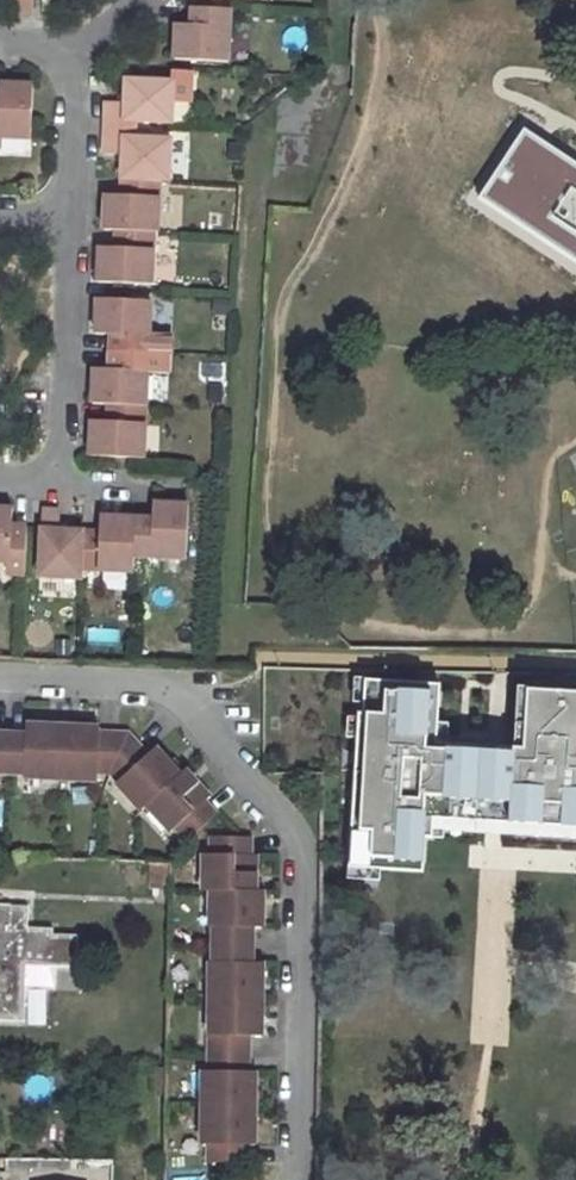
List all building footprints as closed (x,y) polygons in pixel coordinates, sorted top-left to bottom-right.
[(14,12),(29,13),(30,0),(14,0),(14,12)] [(230,13),(192,11),(191,28),(176,28),(174,62),(228,65),(230,13)] [(172,125),(172,104),(189,104),(191,75),(173,74),(173,85),(126,82),(124,105),(106,105),(105,122),(134,124),(172,125)] [(29,142),(32,88),(0,87),(0,141),(29,142)] [(105,122),(104,139),(134,140),(134,124),(105,122)] [(523,124),(480,196),(575,260),(575,160),(523,124)] [(96,285),(150,287),(153,235),(156,235),(159,183),(168,183),(171,142),(134,140),(104,139),(103,157),(122,158),(120,198),(104,198),(103,232),(114,233),(114,251),(98,250),(96,285)] [(141,461),(146,356),(169,357),(170,339),(147,338),(149,303),(95,301),(94,337),(109,337),(107,372),(92,371),(90,406),(105,406),(104,424),(89,423),(87,459),(141,461)] [(198,361),(196,375),(223,378),(225,364),(198,361)] [(41,512),(40,529),(38,578),(79,581),(79,571),(131,573),(132,558),(184,560),(186,506),(151,505),(150,521),(98,519),(97,534),(58,531),(59,513),(41,512)] [(7,565),(7,576),(23,577),(25,528),(10,527),(11,511),(0,510),(0,564),(7,565)] [(53,598),(75,598),(75,580),(53,580),(53,598)] [(367,680),(354,862),(417,866),(421,821),(575,832),(575,694),(522,690),(517,752),(436,747),(440,685),(367,680)] [(97,780),(97,771),(111,772),(119,781),(117,784),(142,810),(147,805),(171,832),(175,828),(187,841),(216,815),(204,802),(209,797),(185,771),(180,775),(155,748),(147,756),(128,734),(99,733),(99,728),(26,726),(25,736),(0,735),(0,773),(24,774),(24,777),(97,780)] [(288,733),(288,749),(321,749),(322,733),(288,733)] [(251,838),(212,837),(211,855),(205,855),(205,892),(212,892),(211,928),(214,929),(214,964),(211,964),(209,1073),(203,1073),(202,1146),(208,1146),(207,1164),(246,1165),(246,1147),(253,1147),(254,1073),(247,1073),(248,1038),(261,1038),(262,965),(252,965),(252,929),(262,929),(263,892),(256,892),(256,855),(251,856),(251,838)] [(169,887),(170,864),(151,863),(151,888),(169,887)] [(23,1021),(25,964),(76,965),(76,937),(52,936),(52,929),(26,929),(27,908),(0,907),(0,1020),(23,1021)] [(152,1069),(152,1091),(165,1091),(166,1070),(152,1069)]
